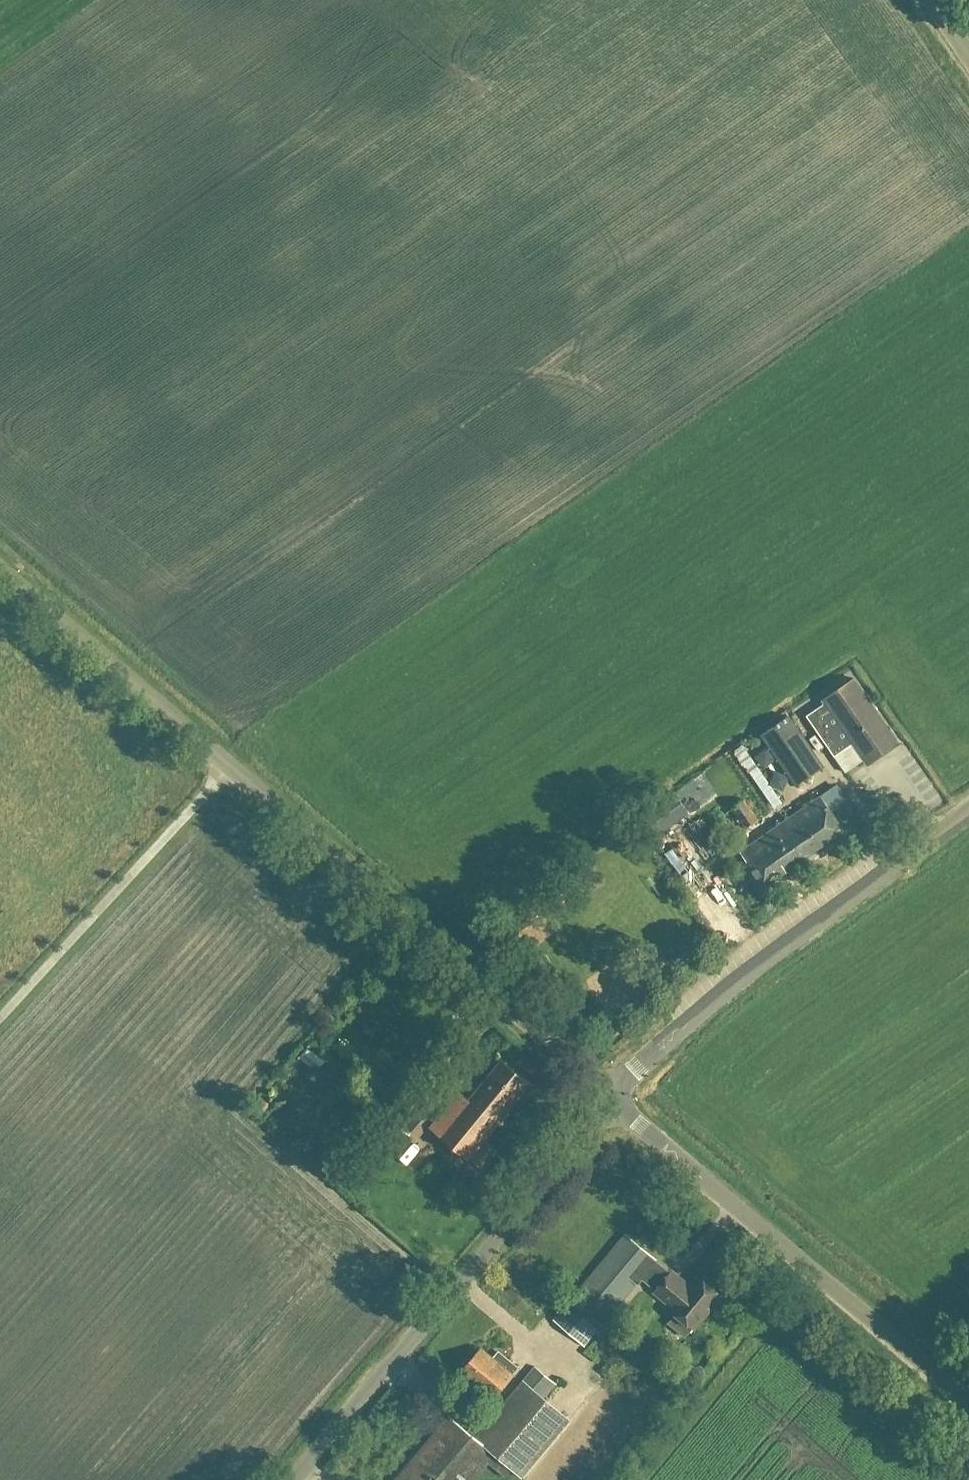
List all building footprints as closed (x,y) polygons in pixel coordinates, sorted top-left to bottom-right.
[(866,765),(898,743),(853,679),(822,701),(824,704),(806,717),(834,757),(852,744),(866,765)] [(791,716),(765,734),(799,784),(825,765),(791,716)] [(824,795),(820,797),(841,827),(857,815),(837,786),(833,788),(824,795)] [(639,818),(652,835),(686,811),(673,793),(639,818)] [(796,864),(803,859),(844,830),(841,827),(820,797),(819,796),(779,825),(772,830),(754,843),(739,853),(763,887),(796,864)] [(744,829),(757,820),(744,800),(730,809),(744,829)] [(305,1059),(322,1074),(332,1063),(315,1048),(305,1059)] [(459,1094),(430,1129),(467,1160),(529,1085),(502,1063),(469,1102),(459,1094)] [(396,1104),(386,1116),(409,1135),(430,1109),(413,1095),(402,1109),(396,1104)] [(392,1127),(381,1140),(391,1148),(402,1135),(392,1127)] [(487,1144),(473,1161),(482,1169),(496,1152),(487,1144)] [(553,1321),(565,1331),(584,1347),(656,1261),(625,1235),(553,1321)] [(672,1273),(655,1293),(674,1308),(672,1311),(694,1329),(720,1297),(699,1279),(690,1288),(672,1273)] [(508,1381),(518,1368),(498,1352),(492,1360),(481,1351),(461,1375),(492,1400),(508,1381)] [(494,1455),(522,1478),(569,1421),(543,1399),(556,1385),(535,1368),(482,1431),(474,1424),(467,1432),(451,1419),(400,1479),(473,1479),(494,1455)]
